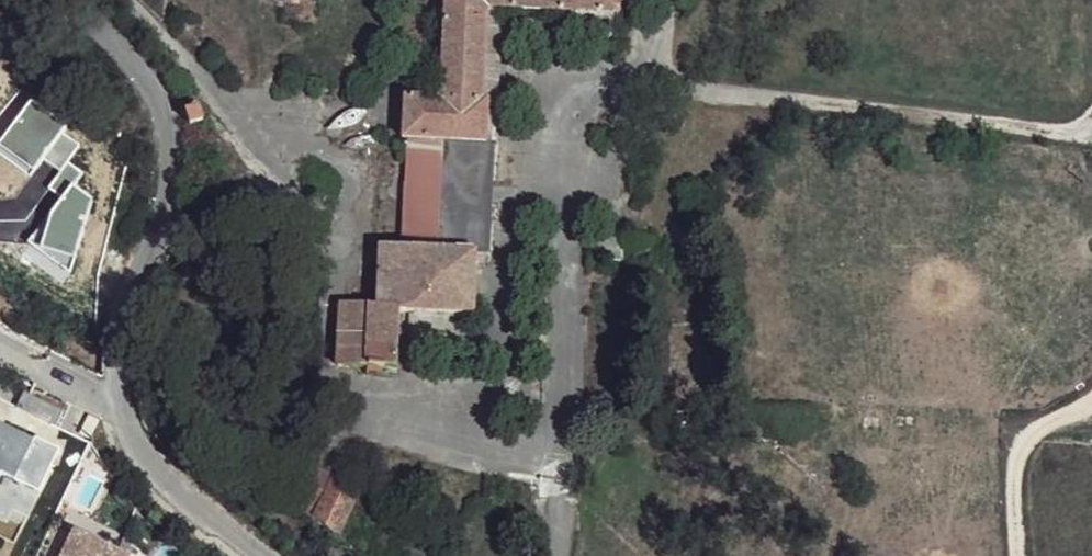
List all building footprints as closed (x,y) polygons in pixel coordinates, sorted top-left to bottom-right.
[(441,98),(407,97),(405,137),(408,139),(440,139),(439,238),(489,240),(499,10),(616,13),(616,0),(445,0),(441,98)] [(186,102),(188,108),(194,107),(193,100),(186,102)] [(182,111),(186,124),(199,118),(194,107),(188,108),(182,111)] [(440,139),(408,139),(407,239),(439,238),(440,139)] [(439,238),(407,239),(407,249),(476,250),(490,250),(489,240),(439,238)] [(407,249),(382,247),(378,305),(342,304),(339,366),(399,369),(401,311),(474,312),(476,250),(407,249)] [(316,468),(297,508),(336,534),(357,485),(316,468)] [(113,551),(72,531),(59,555),(111,555),(113,551)]
